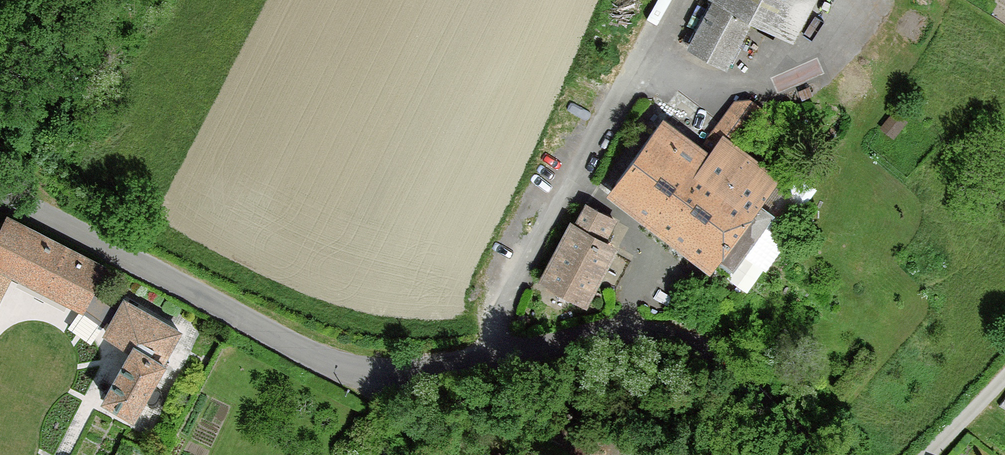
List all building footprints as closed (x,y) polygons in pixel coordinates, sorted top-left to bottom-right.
[(784,28),(799,0),(734,0),(784,28)] [(724,62),(744,24),(714,8),(694,46),(724,62)] [(905,123),(894,115),(885,126),(895,134),(905,123)] [(658,127),(614,189),(714,265),(720,258),(733,267),(773,214),(759,204),(779,178),(722,137),(704,161),(658,127)] [(614,219),(587,206),(547,281),(580,299),(609,247),(602,244),(614,219)] [(0,240),(0,261),(21,272),(80,302),(97,268),(8,223),(0,240)] [(759,235),(749,248),(771,266),(792,239),(773,225),(763,238),(759,235)] [(3,308),(21,272),(0,261),(0,306),(3,308)] [(101,293),(93,309),(109,317),(117,301),(101,293)] [(179,330),(125,300),(107,332),(133,347),(105,398),(138,416),(167,362),(162,360),(179,330)] [(98,336),(106,316),(84,306),(75,326),(98,336)]
